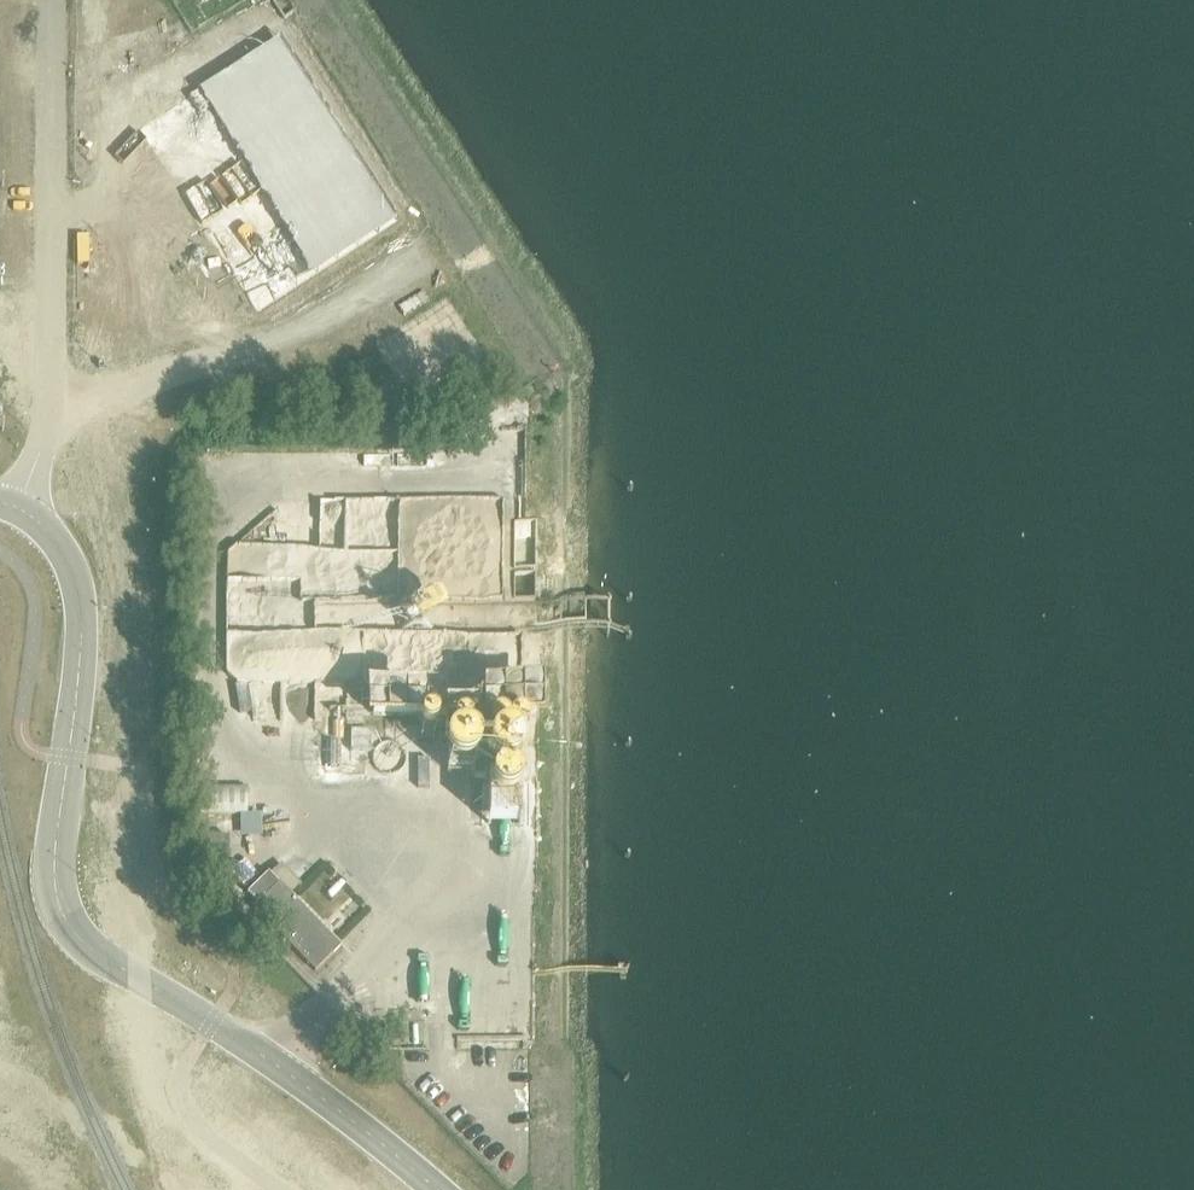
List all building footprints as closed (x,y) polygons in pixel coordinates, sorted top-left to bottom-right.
[(200,90),(138,129),(256,312),(398,220),(280,38),(212,82),(216,89),(204,97),(200,90)] [(417,355),(401,366),(429,409),(481,375),(453,332),(417,355)] [(369,522),(400,519),(398,498),(367,500),(369,522)] [(522,814),(516,786),(504,789),(506,800),(491,803),(494,819),(522,814)] [(198,814),(247,814),(247,788),(199,788),(198,814)] [(198,837),(198,856),(228,856),(228,837),(198,837)] [(253,908),(314,972),(340,947),(326,932),(322,935),(313,925),(316,922),(269,872),(247,893),(257,904),(253,908)]
